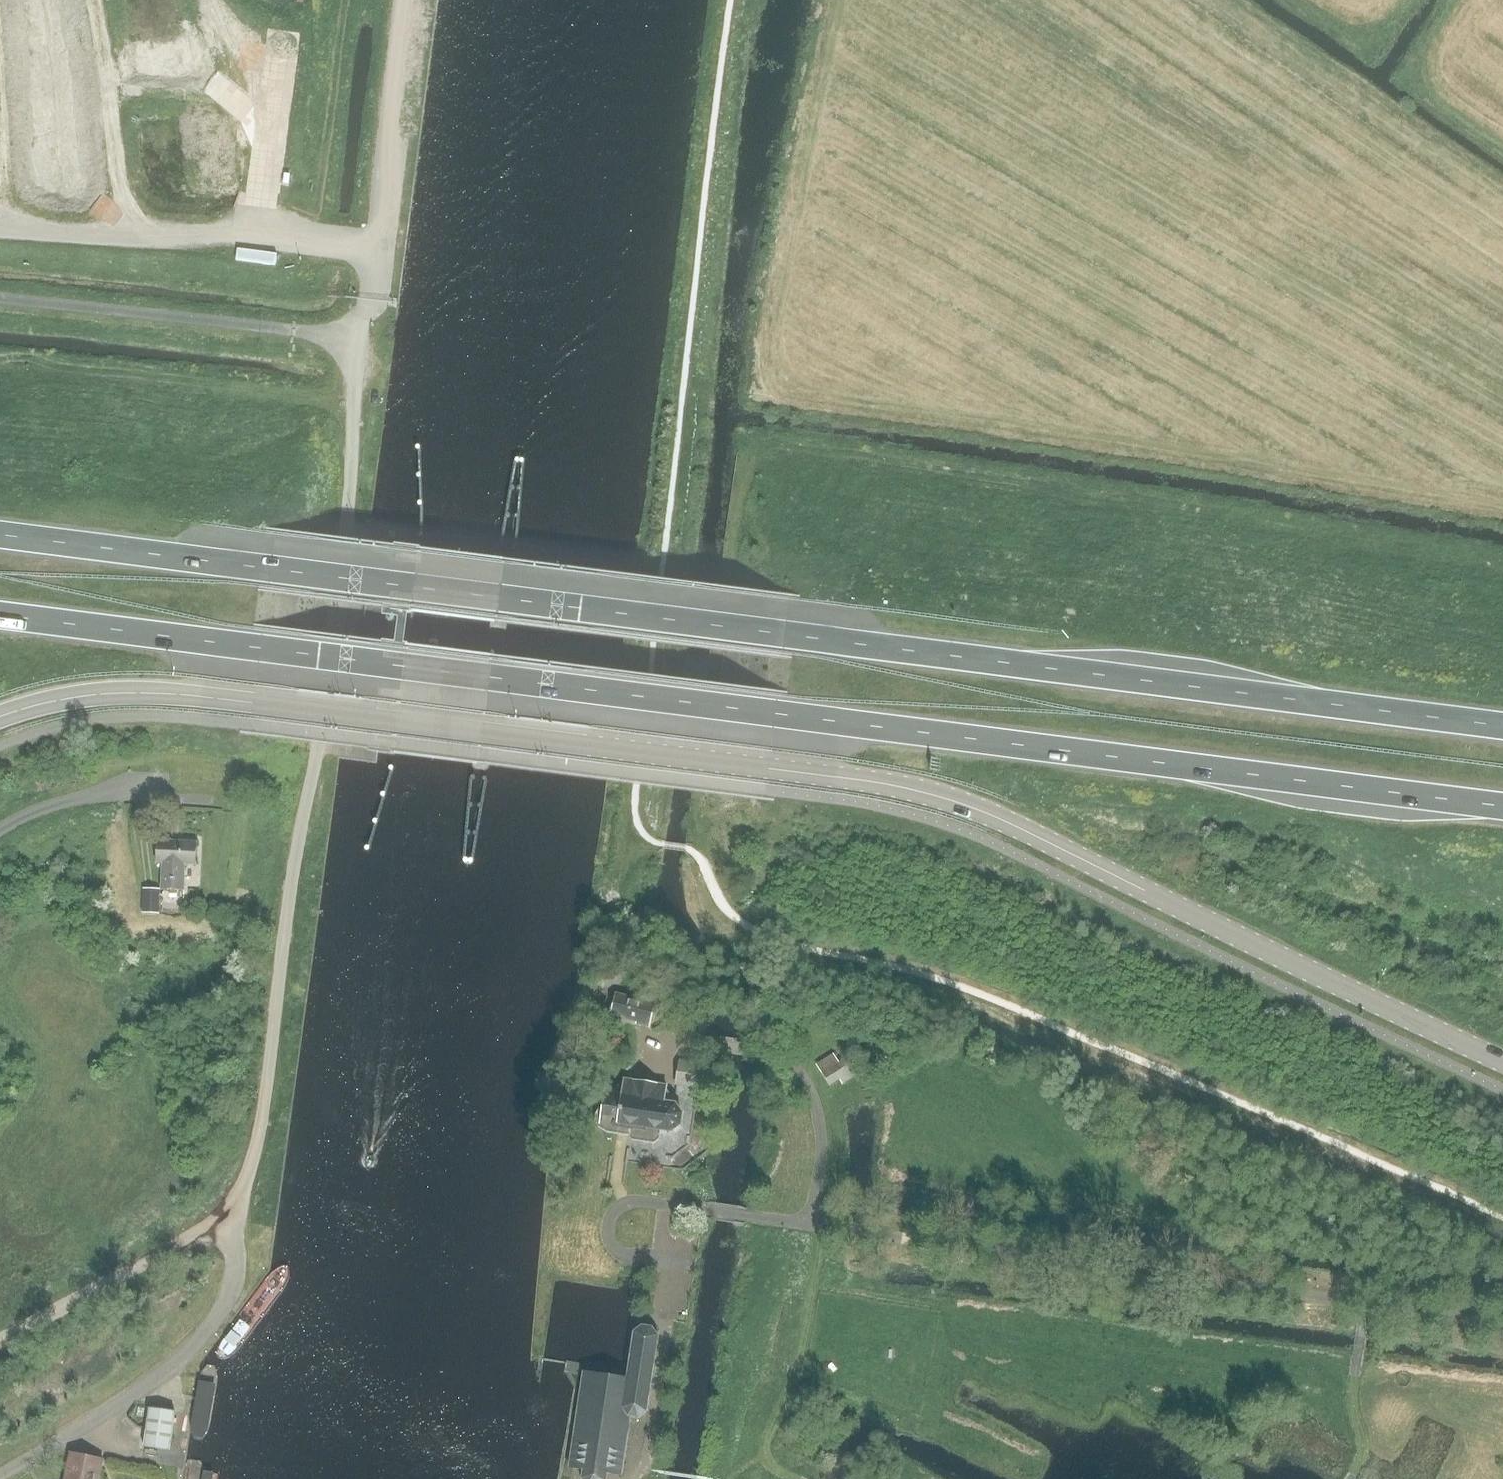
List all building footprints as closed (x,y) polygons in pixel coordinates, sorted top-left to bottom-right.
[(280,268),(281,250),(240,249),(239,267),(280,268)] [(195,864),(196,841),(156,840),(155,862),(160,863),(159,888),(183,890),(185,864),(195,864)] [(159,913),(160,889),(143,889),(143,892),(142,912),(143,912),(142,913),(159,913)] [(756,978),(758,967),(741,964),(739,974),(756,978)] [(641,1000),(616,994),(611,1014),(636,1021),(636,1024),(649,1027),(652,1014),(673,1002),(668,994),(660,988),(651,986),(645,987),(643,997),(642,997),(641,1000)] [(838,1062),(833,1054),(815,1064),(829,1087),(839,1081),(841,1085),(857,1075),(846,1058),(838,1062)] [(680,1062),(676,1086),(707,1091),(708,1088),(716,1081),(711,1070),(711,1067),(680,1062)] [(666,1092),(667,1088),(657,1086),(657,1085),(633,1082),(633,1083),(624,1081),(623,1085),(614,1092),(606,1091),(603,1109),(599,1112),(596,1116),(596,1121),(597,1125),(600,1129),(609,1134),(616,1128),(618,1128),(618,1131),(630,1132),(630,1130),(646,1133),(646,1129),(671,1133),(680,1126),(682,1115),(675,1105),(669,1104),(670,1097),(666,1092)] [(584,1373),(570,1470),(582,1472),(581,1478),(607,1478),(608,1475),(620,1477),(629,1418),(639,1420),(647,1414),(659,1337),(652,1328),(642,1326),(633,1333),(626,1380),(584,1373)] [(170,1450),(175,1412),(149,1408),(144,1446),(170,1450)] [(105,1460),(75,1452),(68,1478),(101,1478),(105,1460)]
